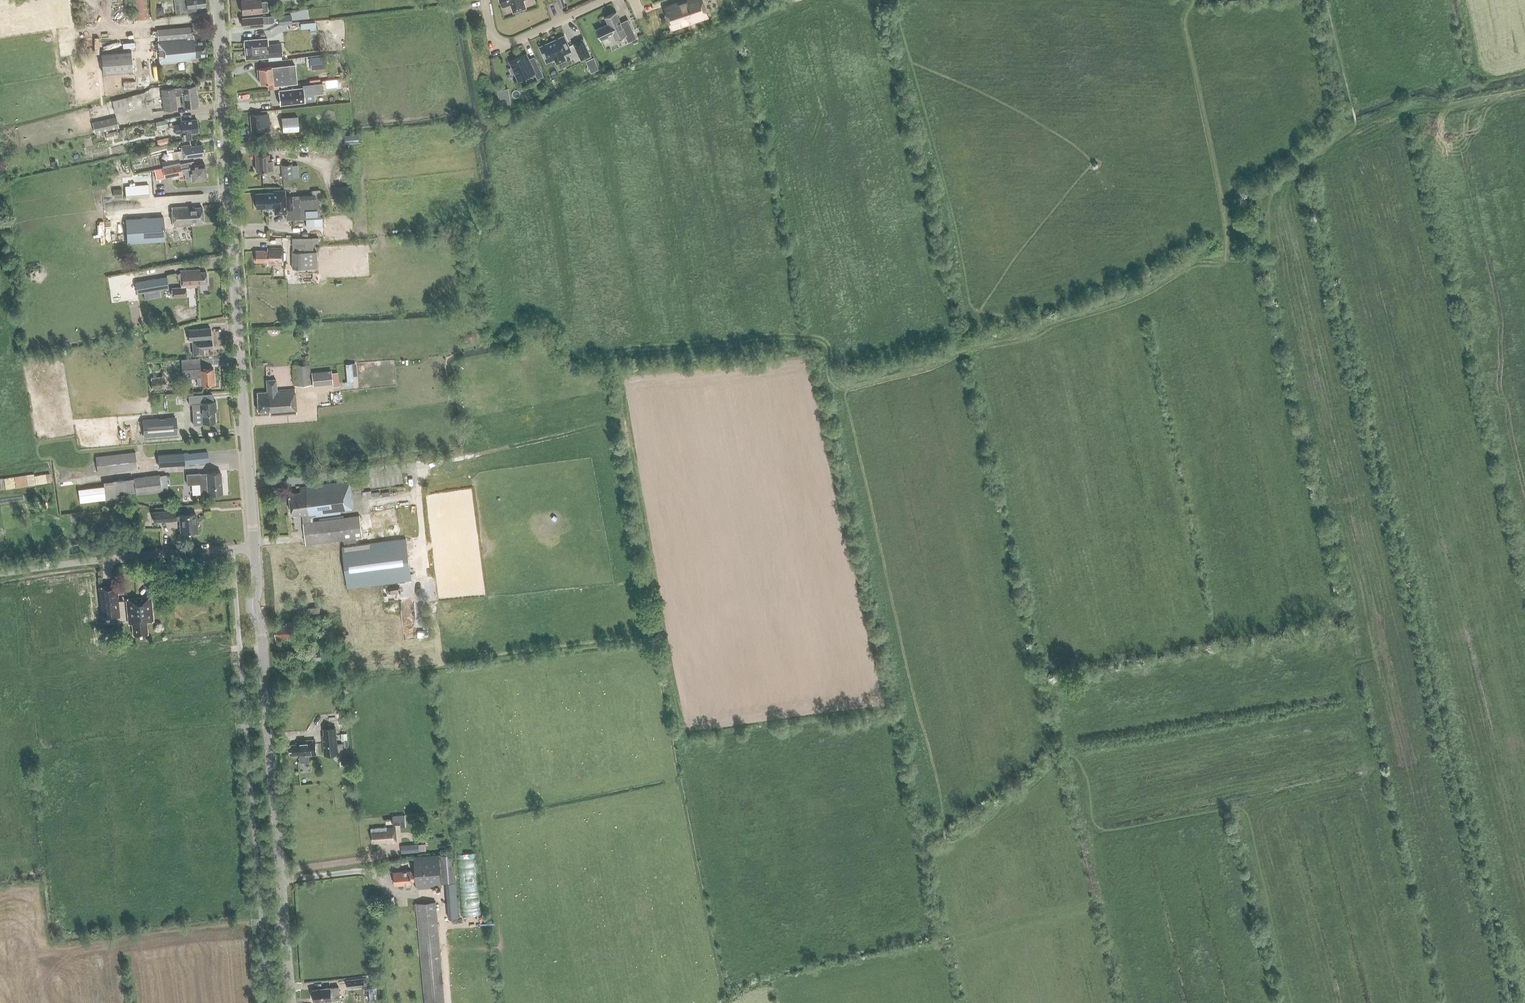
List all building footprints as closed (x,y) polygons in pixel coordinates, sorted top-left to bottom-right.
[(147,0),(131,0),(133,20),(149,18),(147,0)] [(175,6),(176,14),(197,11),(197,8),(205,7),(204,0),(174,0),(175,6)] [(260,0),(241,0),(242,14),(267,11),(267,1),(260,1),(260,0)] [(503,7),(510,4),(513,12),(526,8),(523,0),(500,0),(503,7)] [(665,7),(672,28),(707,16),(702,0),(686,0),(665,7)] [(164,15),(162,7),(155,8),(156,16),(164,15)] [(628,42),(637,38),(629,23),(622,27),(616,13),(616,12),(605,17),(605,18),(605,17),(608,24),(596,29),(595,29),(601,40),(613,34),(616,39),(615,40),(625,36),(628,42)] [(291,23),(291,14),(278,16),(279,25),(291,23)] [(262,17),(262,16),(242,17),(243,28),(262,26),(262,24),(273,23),(274,21),(274,16),(262,17)] [(159,64),(160,64),(197,61),(197,58),(206,57),(204,40),(193,41),(192,27),(156,30),(159,64)] [(563,54),(570,51),(564,36),(540,47),(547,62),(555,58),(557,63),(565,59),(563,54)] [(256,45),(256,39),(244,40),(245,59),(257,58),(263,58),(262,44),(256,45)] [(581,60),(590,56),(583,39),(574,44),(581,60)] [(132,72),(131,51),(101,53),(102,74),(132,72)] [(511,73),(513,73),(515,73),(519,81),(535,73),(537,79),(543,76),(538,65),(532,68),(526,54),(510,61),(512,67),(510,68),(510,69),(511,73)] [(325,55),(309,58),(310,68),(326,66),(325,55)] [(276,73),(279,73),(285,73),(284,65),(258,68),(258,69),(257,69),(257,77),(259,76),(260,84),(269,83),(270,89),(277,89),(276,73)] [(136,90),(135,81),(123,82),(124,89),(126,89),(126,91),(136,90)] [(280,105),(314,101),(313,93),(323,92),(322,83),(302,85),(303,87),(278,90),(280,105)] [(197,106),(195,86),(180,87),(180,88),(161,90),(163,110),(176,109),(175,96),(182,95),(183,107),(197,106)] [(508,97),(506,89),(497,90),(500,106),(505,106),(503,98),(508,97)] [(129,109),(127,97),(112,101),(115,112),(129,109)] [(266,126),(265,114),(250,115),(251,131),(263,130),(262,126),(266,126)] [(298,131),(297,116),(281,117),(282,132),(298,131)] [(119,127),(116,117),(92,122),(95,133),(119,127)] [(168,127),(166,119),(155,122),(157,129),(168,127)] [(198,132),(196,120),(180,122),(181,125),(175,125),(175,134),(182,133),(182,134),(198,132)] [(358,134),(343,136),(344,145),(358,143),(358,134)] [(180,164),(179,159),(182,159),(203,156),(201,145),(191,147),(190,145),(180,146),(181,150),(171,152),(173,159),(161,162),(162,168),(180,164)] [(256,171),(273,170),(273,159),(268,159),(268,154),(255,155),(256,171)] [(193,162),(162,168),(164,178),(184,174),(186,182),(191,181),(192,182),(207,179),(205,171),(204,164),(194,166),(193,162)] [(292,178),(291,164),(281,165),(282,179),(292,178)] [(334,187),(335,198),(349,197),(348,186),(334,187)] [(148,191),(125,194),(126,205),(149,202),(148,191)] [(285,220),(320,218),(320,195),(285,197),(285,192),(284,192),(284,191),(273,191),(273,193),(255,194),(255,209),(274,208),(274,214),(285,214),(285,220)] [(193,222),(203,221),(202,209),(202,208),(192,208),(192,206),(171,208),(172,226),(191,225),(191,224),(193,224),(193,222)] [(167,239),(166,215),(128,217),(130,241),(167,239)] [(292,268),(313,268),(317,268),(317,252),(313,252),(313,237),(292,237),(292,268)] [(282,264),(282,260),(285,260),(285,252),(282,252),(282,249),(268,249),(268,252),(255,252),(255,262),(267,262),(267,264),(282,264)] [(186,296),(186,288),(196,287),(196,285),(206,284),(205,272),(199,272),(199,270),(180,271),(181,286),(171,287),(172,297),(186,296)] [(169,288),(167,276),(135,281),(137,293),(169,288)] [(203,349),(211,348),(210,340),(210,328),(188,330),(189,341),(192,341),(193,356),(203,356),(203,349)] [(353,382),(352,363),(345,364),(346,382),(353,382)] [(310,385),(309,365),(293,365),(294,386),(310,385)] [(213,369),(201,370),(201,368),(182,369),(182,378),(196,378),(197,386),(214,385),(213,369)] [(313,386),(332,384),(331,370),(311,372),(313,386)] [(151,377),(151,379),(152,389),(165,388),(164,378),(163,378),(163,376),(151,377)] [(268,412),(268,416),(296,415),(294,389),(276,390),(275,380),(266,381),(267,393),(257,394),(258,411),(258,412),(268,412)] [(202,423),(215,422),(214,412),(216,412),(215,401),(203,402),(202,395),(189,396),(189,405),(193,404),(193,411),(201,410),(202,423)] [(144,436),(176,434),(175,417),(143,420),(144,436)] [(184,461),(187,460),(188,464),(208,462),(207,451),(187,453),(187,452),(157,454),(158,466),(184,464),(184,461)] [(138,468),(135,452),(96,456),(98,473),(138,468)] [(33,474),(0,479),(0,489),(51,482),(50,472),(33,474)] [(200,495),(208,494),(222,493),(220,472),(206,473),(206,474),(186,475),(187,485),(199,484),(200,495)] [(135,494),(161,491),(168,491),(166,475),(159,475),(159,474),(133,477),(134,478),(103,482),(104,487),(78,490),(79,502),(116,498),(116,494),(135,491),(135,494)] [(347,588),(411,580),(406,538),(363,544),(360,515),(313,521),(313,516),(352,511),(348,481),(299,488),(300,492),(289,494),(292,515),(301,513),(306,545),(341,540),(347,588)] [(176,520),(179,520),(180,533),(196,532),(195,514),(176,515),(175,510),(152,512),(153,522),(176,520)] [(120,617),(117,585),(98,587),(101,619),(120,617)] [(132,619),(133,635),(147,634),(145,622),(153,621),(150,596),(126,599),(128,619),(132,619)] [(301,634),(308,632),(307,619),(298,619),(298,622),(286,623),(286,625),(275,626),(276,639),(287,638),(287,640),(295,639),(295,636),(301,635),(301,634)] [(321,660),(320,649),(302,650),(303,661),(321,660)] [(337,744),(336,727),(323,728),(324,735),(322,735),(324,755),(343,754),(342,743),(337,744)] [(302,756),(316,755),(315,739),(298,741),(298,744),(289,745),(290,755),(302,754),(302,756)] [(406,826),(404,815),(392,817),(393,825),(400,824),(401,827),(406,826)] [(383,844),(396,843),(394,828),(386,828),(386,827),(371,828),(372,843),(383,842),(383,844)] [(420,850),(419,843),(400,845),(401,852),(420,850)] [(482,913),(479,851),(459,852),(462,914),(482,913)] [(454,854),(440,855),(442,883),(447,882),(449,901),(457,900),(454,854)] [(416,888),(442,886),(439,855),(414,857),(415,872),(410,872),(410,870),(393,871),(394,884),(411,883),(411,881),(416,881),(416,888)] [(436,901),(416,903),(425,1002),(445,1002),(436,901)] [(364,987),(363,978),(346,979),(347,989),(364,987)] [(332,1000),(340,999),(338,987),(330,988),(330,987),(312,989),(314,1002),(324,1001),(324,1002),(329,1002),(329,1001),(332,1001),(332,1000)]
